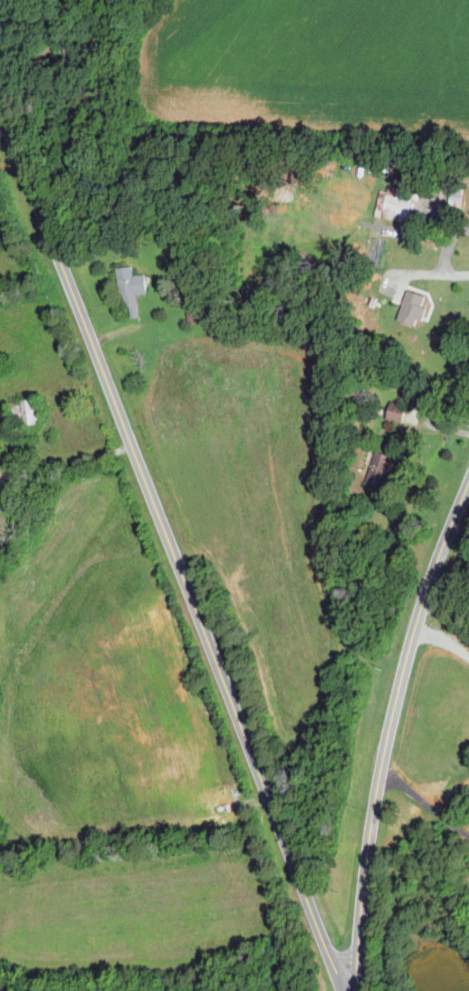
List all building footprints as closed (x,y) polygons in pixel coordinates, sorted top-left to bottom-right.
[(411,199),(384,192),(380,208),(389,210),(388,215),(406,219),(411,199)] [(136,293),(145,292),(144,273),(132,274),(131,265),(118,266),(121,317),(138,315),(136,293)] [(424,296),(406,289),(395,319),(417,327),(425,305),(421,304),(424,296)] [(17,397),(17,406),(9,407),(10,417),(21,416),(21,423),(32,423),(31,396),(17,397)] [(399,421),(403,405),(387,402),(384,418),(399,421)] [(361,481),(379,490),(393,459),(375,451),(361,481)]
